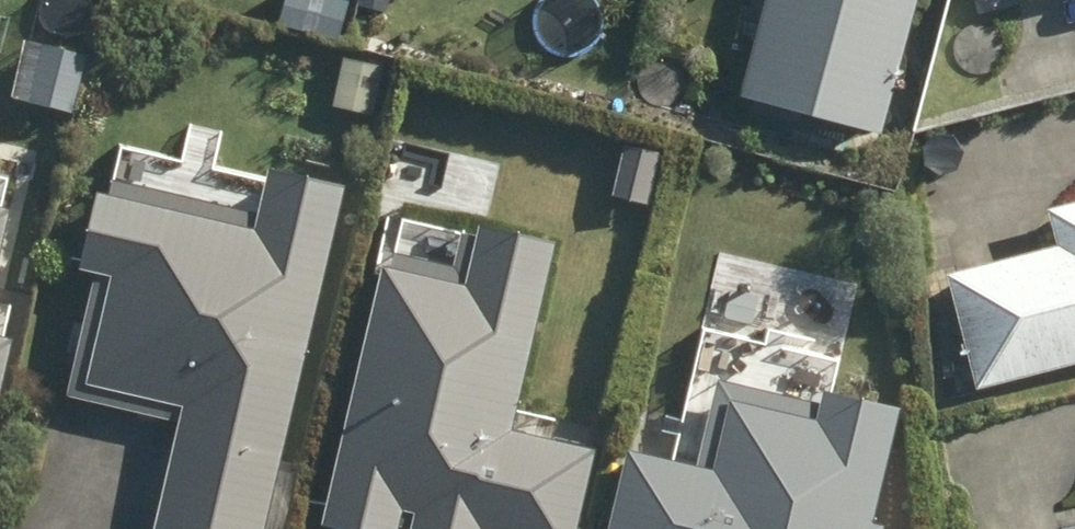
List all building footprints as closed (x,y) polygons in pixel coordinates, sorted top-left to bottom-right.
[(892,132),(927,0),(775,0),(750,94),(892,132)] [(33,38),(19,97),(82,111),(96,53),(33,38)] [(381,115),(393,64),(353,55),(341,107),(381,115)] [(670,149),(634,141),(621,193),(657,202),(670,149)] [(362,182),(285,163),(274,211),(117,172),(93,268),(106,271),(75,395),(189,423),(163,528),(276,528),(362,182)] [(26,205),(0,199),(0,311),(26,205)] [(984,387),(1074,364),(1074,200),(1057,205),(1067,243),(954,271),(984,387)] [(332,522),(361,528),(410,528),(415,509),(425,512),(421,528),(589,528),(610,445),(526,424),(573,238),(495,218),(479,282),(398,261),(332,522)] [(27,335),(0,328),(0,447),(27,335)] [(915,404),(838,385),(835,401),(730,378),(711,462),(641,447),(620,528),(895,528),(897,520),(886,516),(915,404)]
